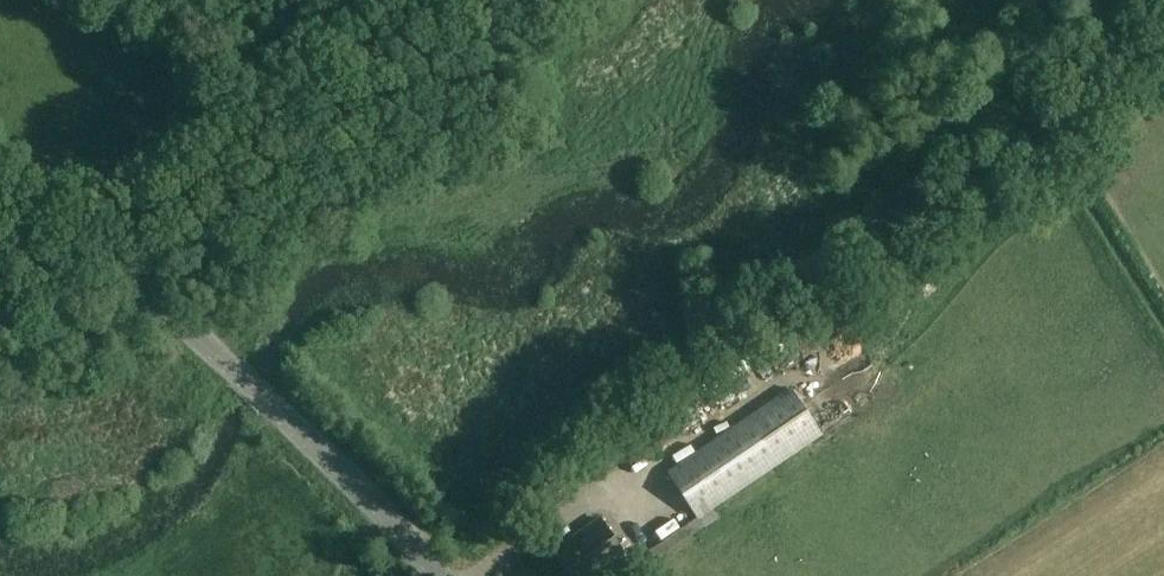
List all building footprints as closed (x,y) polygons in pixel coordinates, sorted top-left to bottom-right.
[(667,474),(697,518),(628,565),(636,575),(637,575),(718,521),(711,511),(821,437),(828,431),(796,387),(667,474)] [(674,440),(662,423),(653,429),(664,446),(674,440)] [(642,445),(632,431),(617,442),(626,455),(642,445)] [(552,552),(569,575),(600,575),(627,558),(598,516),(568,537),(570,540),(552,552)]
